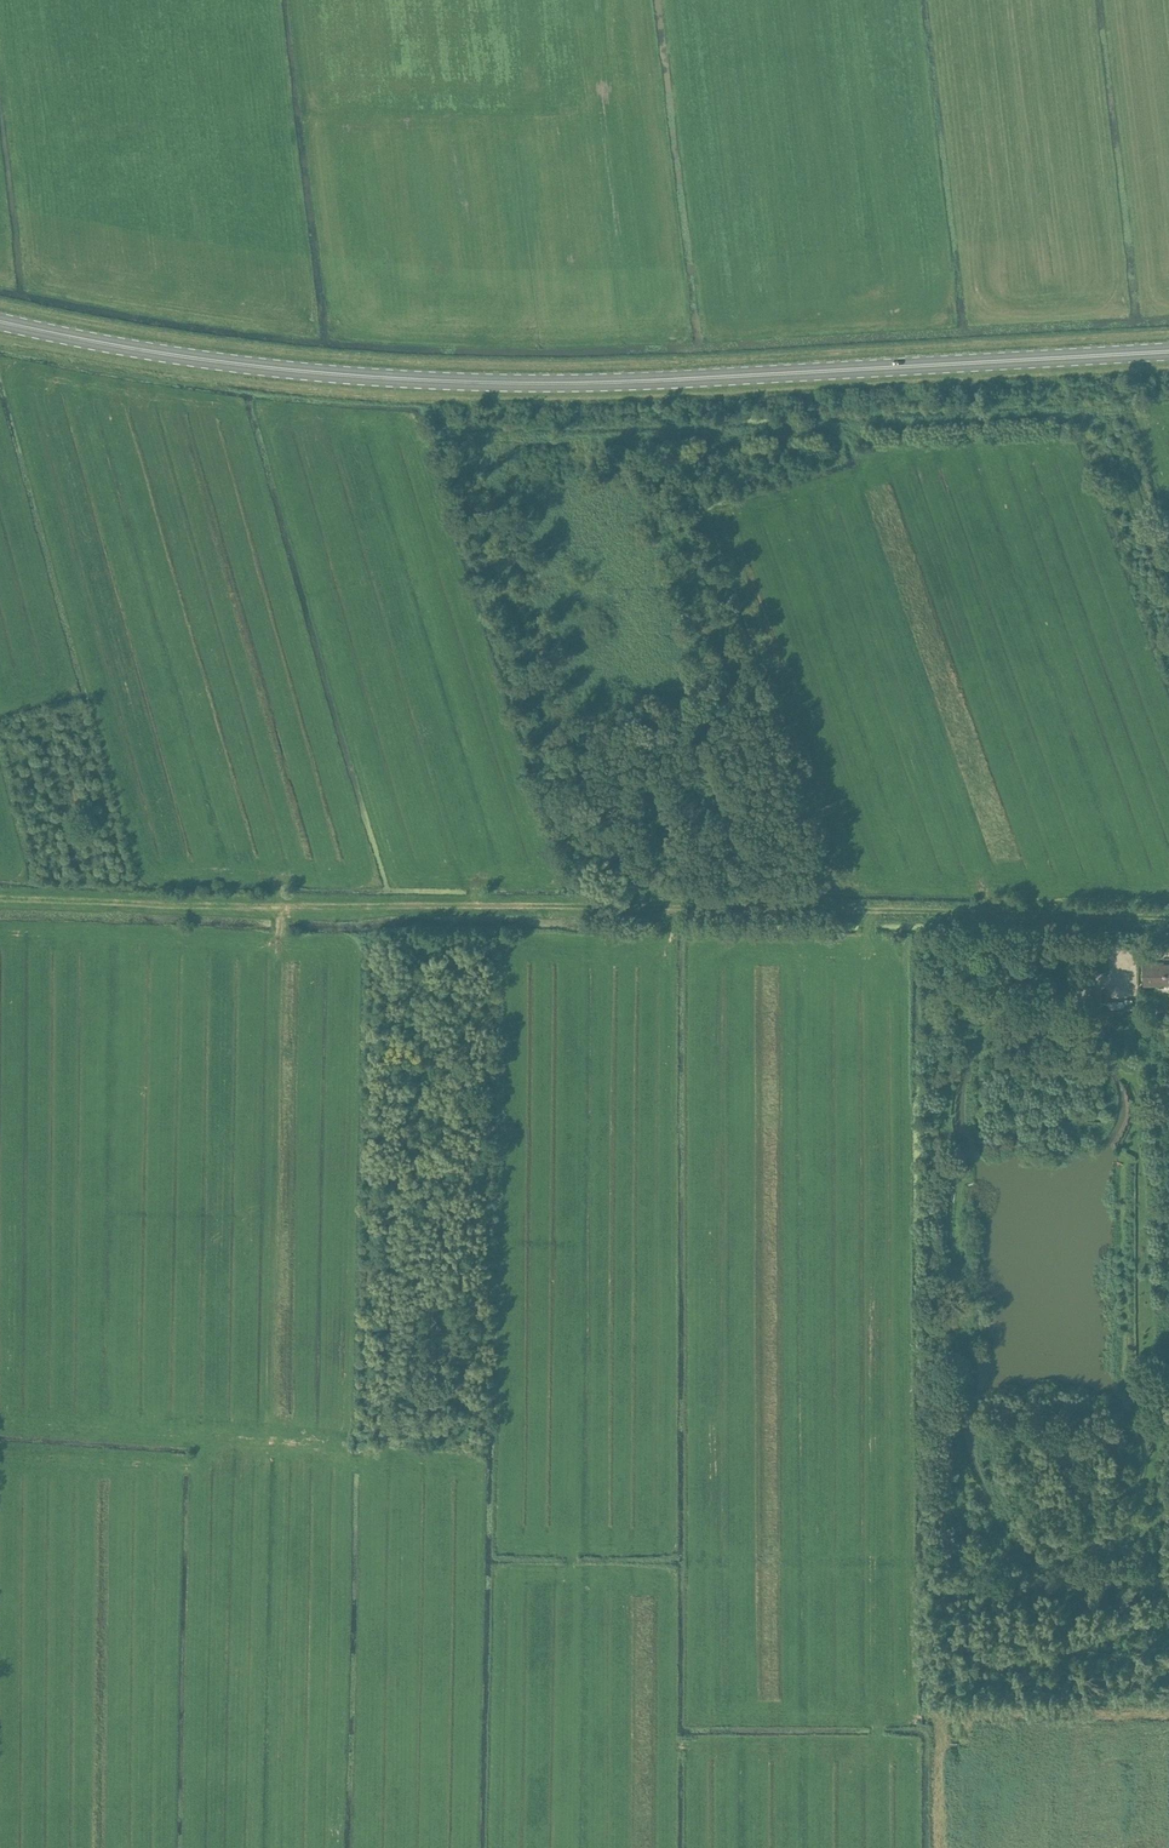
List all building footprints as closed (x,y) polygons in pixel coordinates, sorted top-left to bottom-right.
[(1106,946),(1087,947),(1088,974),(1107,973),(1106,946)] [(1144,966),(1144,984),(1168,984),(1168,966),(1144,966)] [(1076,981),(1078,1010),(1092,1009),(1090,980),(1076,981)] [(1132,1001),(1100,1003),(1100,1010),(1132,1009),(1132,1001)]
